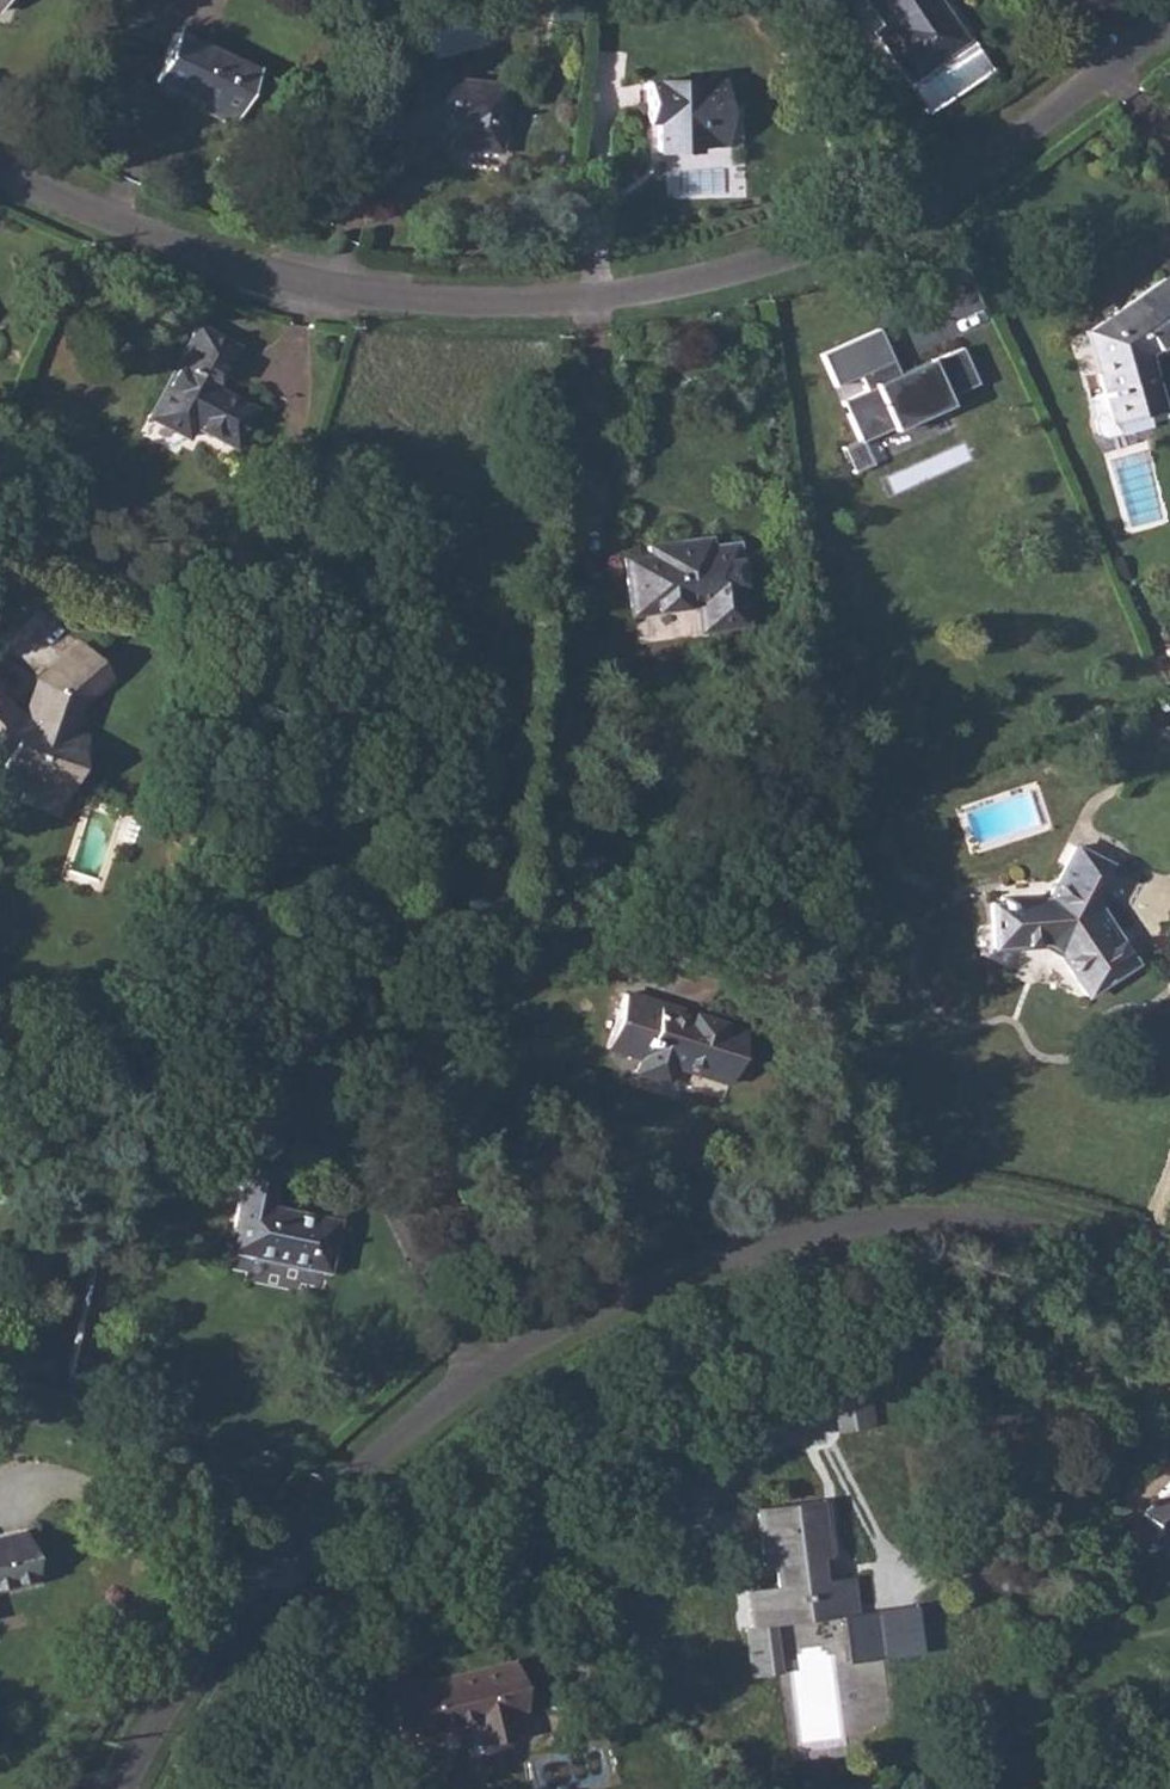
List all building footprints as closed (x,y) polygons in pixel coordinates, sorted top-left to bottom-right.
[(882,25),(872,33),(905,81),(964,41),(939,4),(934,8),(929,0),(865,0),(882,25)] [(174,32),(153,80),(201,103),(197,111),(230,126),(234,117),(256,70),(174,32)] [(500,121),(479,119),(483,82),(390,73),(384,128),(448,134),(446,147),(497,151),(500,121)] [(719,81),(645,82),(645,121),(655,121),(655,150),(694,150),(695,144),(721,143),(719,81)] [(1082,330),(1093,373),(1096,373),(1101,394),(1091,396),(1095,413),(1092,418),(1095,431),(1101,434),(1116,430),(1113,418),(1147,410),(1135,360),(1144,354),(1169,335),(1169,293),(1159,278),(1082,330)] [(193,325),(146,413),(185,433),(191,422),(232,443),(250,408),(209,387),(231,343),(193,325)] [(889,433),(861,437),(868,485),(927,477),(929,491),(979,484),(977,470),(967,405),(918,413),(920,429),(911,429),(912,434),(889,438),(889,433)] [(688,540),(643,546),(645,554),(619,559),(627,612),(691,604),(695,629),(740,622),(728,543),(689,548),(688,540)] [(1,754),(0,757),(0,777),(46,793),(66,731),(74,709),(107,678),(76,642),(35,678),(23,712),(21,720),(8,715),(0,706),(0,753),(1,754)] [(990,903),(989,904),(994,948),(1045,943),(1059,952),(1085,993),(1132,963),(1090,897),(1106,865),(1071,848),(1045,899),(1038,910),(1013,911),(1013,902),(990,903)] [(622,992),(605,1045),(640,1056),(636,1070),(665,1078),(669,1065),(726,1083),(743,1031),(622,992)] [(244,1161),(226,1247),(310,1265),(325,1269),(335,1218),(267,1203),(275,1168),(246,1162),(244,1161)] [(865,1372),(827,1381),(838,1432),(877,1423),(865,1372)] [(1140,1513),(1158,1532),(1168,1524),(1169,1525),(1169,1480),(1148,1501),(1151,1503),(1140,1513)] [(778,1587),(756,1589),(759,1624),(855,1613),(851,1577),(819,1582),(810,1582),(809,1572),(818,1571),(816,1557),(829,1556),(822,1499),(758,1507),(765,1563),(775,1562),(785,1562),(787,1585),(778,1587)] [(0,1537),(0,1588),(33,1579),(20,1531),(0,1537)] [(385,1686),(393,1717),(399,1716),(403,1733),(414,1731),(416,1735),(473,1722),(478,1743),(510,1735),(505,1714),(522,1710),(511,1661),(426,1681),(425,1677),(385,1686)] [(859,1777),(848,1788),(872,1788),(859,1777)]
